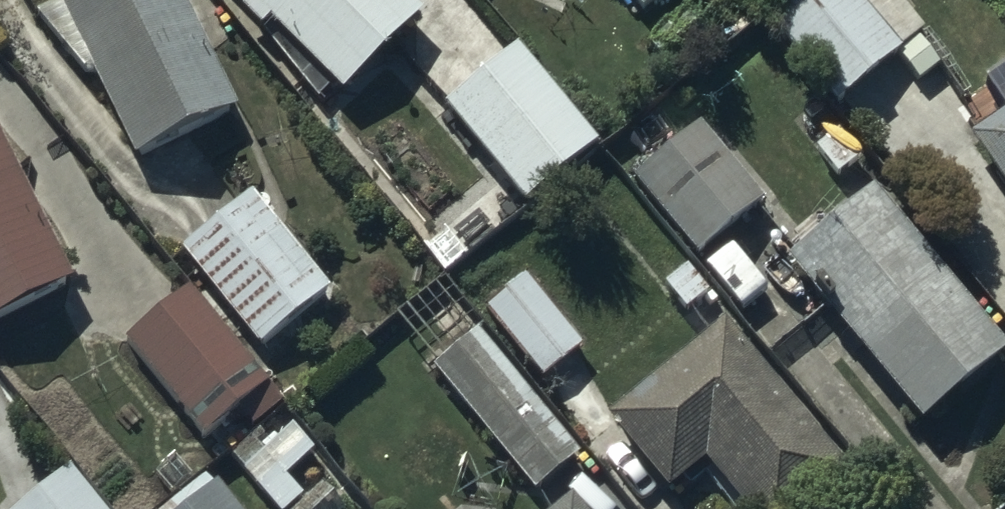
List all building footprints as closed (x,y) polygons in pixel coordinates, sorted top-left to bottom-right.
[(59,3),(133,163),(237,114),(183,0),(65,0),(59,3)] [(245,1),(237,9),(260,32),(267,25),(339,98),(421,16),(405,0),(244,0),(245,1)] [(643,13),(659,0),(633,0),(643,13)] [(857,0),(802,0),(770,26),(835,106),(896,56),(918,83),(940,66),(917,38),(900,52),(857,0)] [(516,49),(442,107),(522,207),(596,149),(516,49)] [(984,84),(1004,115),(1004,69),(984,84)] [(967,143),(1004,197),(1004,116),(967,143)] [(700,124),(632,180),(696,258),(764,203),(700,124)] [(71,288),(0,138),(0,322),(71,288)] [(251,194),(179,252),(258,351),(330,293),(251,194)] [(786,265),(919,428),(1004,357),(1004,355),(874,194),(786,265)] [(525,280),(485,312),(540,382),(580,350),(525,280)] [(189,290),(125,341),(203,440),(239,412),(253,429),(281,407),(189,290)] [(608,420),(667,496),(704,467),(737,508),(813,508),(847,482),(727,327),(608,420)] [(476,332),(430,369),(533,496),(579,458),(476,332)] [(21,508),(100,508),(70,470),(21,508)] [(206,477),(165,508),(231,508),(206,477)] [(559,508),(579,508),(571,500),(559,508)]
